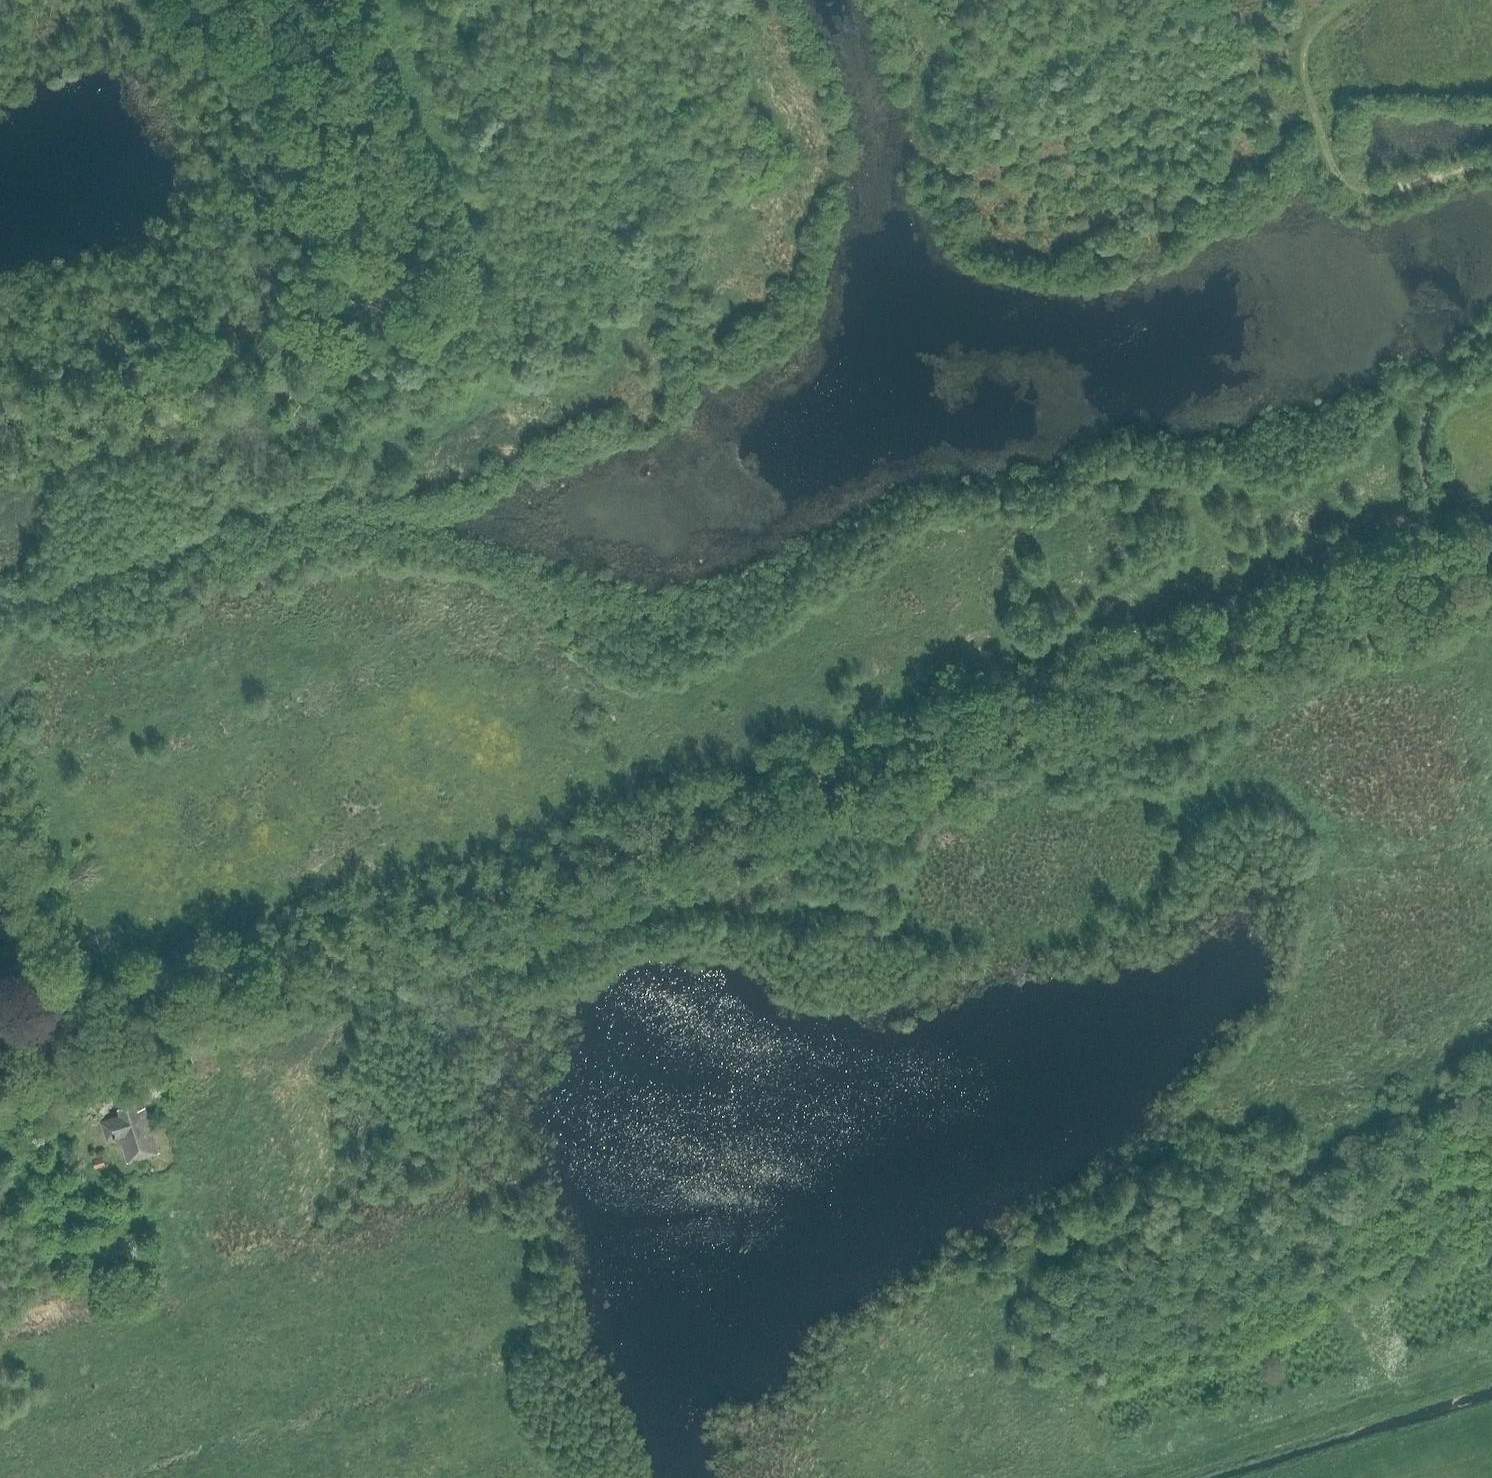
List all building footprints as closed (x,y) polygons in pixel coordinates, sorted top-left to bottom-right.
[(100,1121),(105,1141),(118,1136),(125,1164),(158,1154),(144,1108),(137,1110),(135,1103),(116,1109),(118,1115),(100,1121)]
